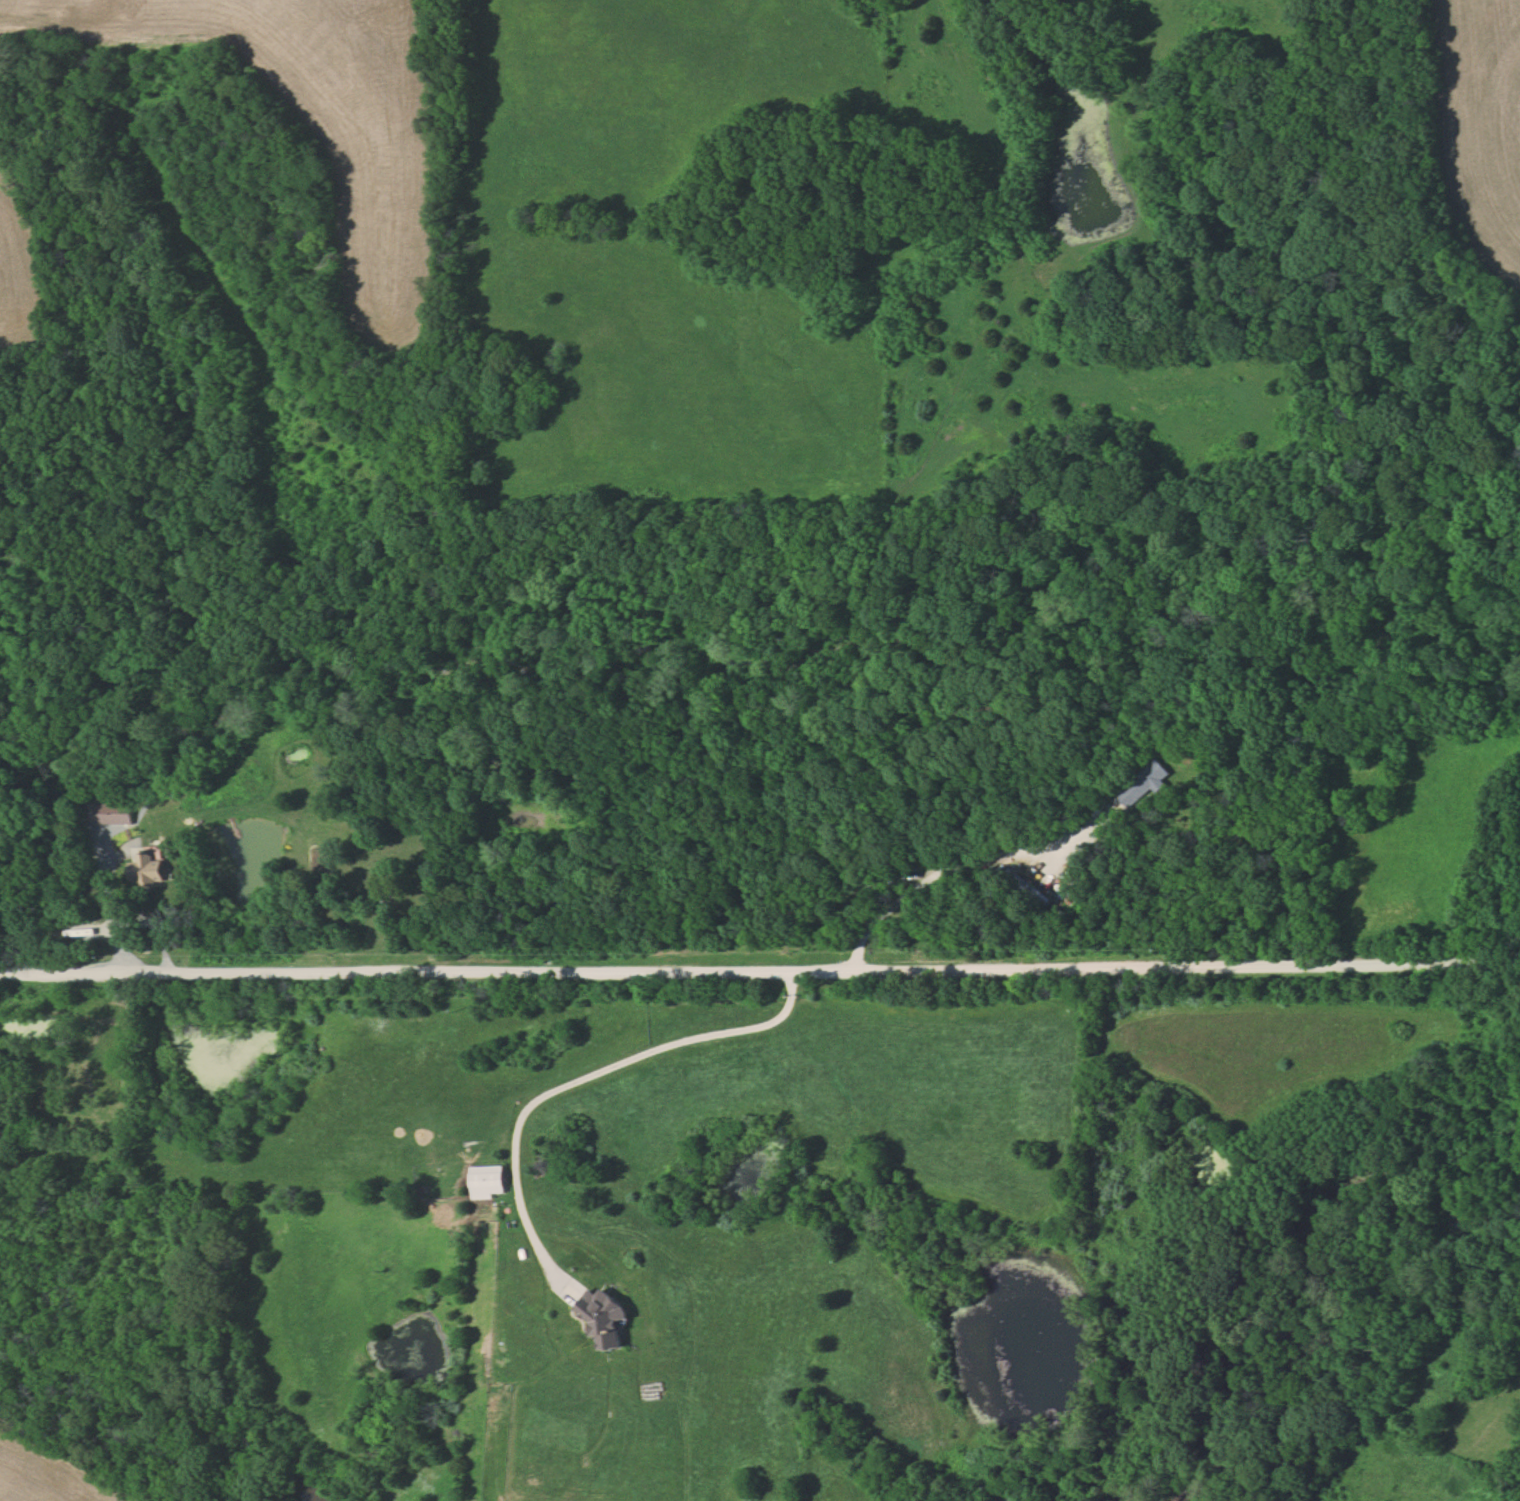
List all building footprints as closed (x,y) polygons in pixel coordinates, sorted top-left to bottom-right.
[(1119,793),(1130,808),(1175,777),(1164,761),(1119,793)] [(167,846),(146,847),(146,861),(134,862),(134,887),(168,886),(167,846)] [(0,1130),(0,1152),(9,1152),(9,1130),(0,1130)] [(471,1167),(471,1199),(493,1199),(493,1194),(505,1194),(505,1167),(471,1167)]
